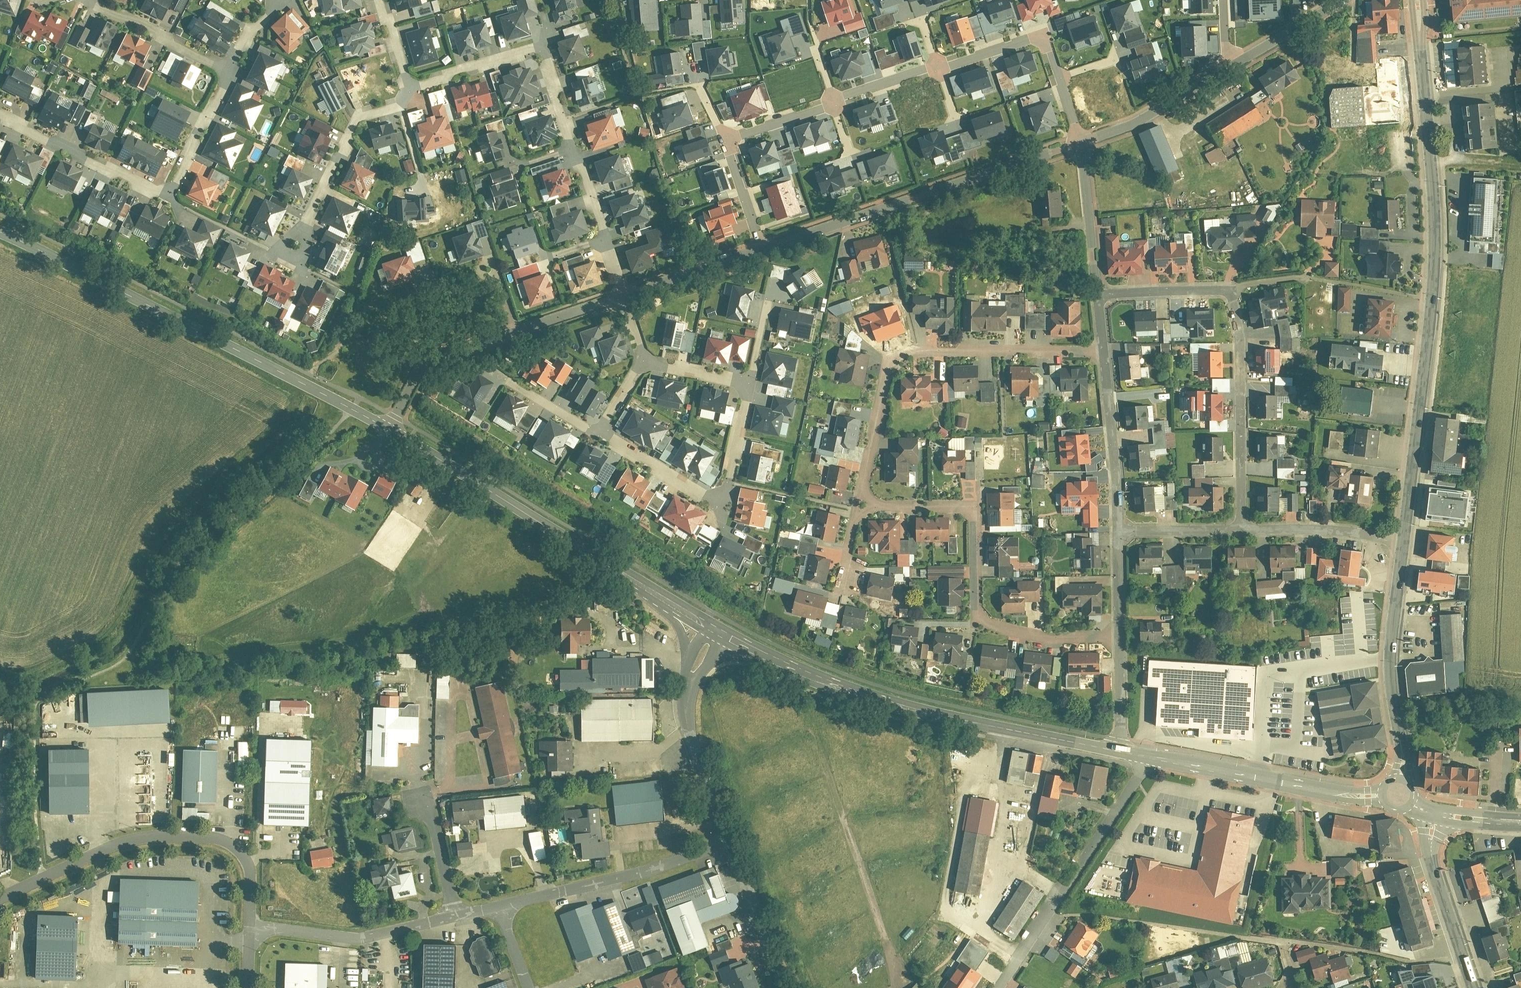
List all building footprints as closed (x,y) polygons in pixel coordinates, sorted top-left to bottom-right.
[(12,16),(17,0),(0,0),(0,12),(12,16)] [(162,0),(148,0),(142,14),(161,23),(167,11),(170,4),(162,0)] [(170,4),(167,11),(180,18),(188,3),(183,0),(172,0),(170,4)] [(322,0),(313,0),(314,2),(305,7),(308,15),(316,10),(324,9),(322,0)] [(341,0),(322,0),(324,9),(326,20),(343,17),(343,15),(341,0)] [(343,15),(360,12),(358,0),(341,0),(343,15)] [(398,14),(426,6),(424,0),(394,0),(398,14)] [(437,0),(431,1),(433,12),(439,11),(437,0)] [(558,18),(576,12),(572,0),(552,0),(558,18)] [(722,27),(744,26),(744,0),(722,0),(722,27)] [(819,3),(826,29),(856,20),(851,0),(830,0),(819,3)] [(877,1),(879,6),(883,15),(897,10),(903,8),(900,0),(879,0),(877,1)] [(927,9),(948,1),(948,0),(924,0),(927,9)] [(1026,1),(1028,7),(1018,10),(1021,21),(1054,10),(1051,0),(1030,0),(1026,1)] [(1192,17),(1212,16),(1211,0),(1191,0),(1192,17)] [(1247,20),(1247,22),(1286,21),(1286,0),(1246,0),(1247,20)] [(1455,25),(1520,18),(1520,0),(1452,0),(1455,25)] [(655,1),(631,4),(634,33),(658,31),(655,1)] [(1400,33),(1398,1),(1373,2),(1375,34),(1400,33)] [(702,2),(679,3),(680,37),(703,36),(702,2)] [(987,9),(993,28),(1012,21),(1006,3),(987,9)] [(1134,4),(1111,11),(1120,39),(1142,32),(1134,4)] [(898,14),(897,10),(883,15),(879,6),(877,7),(882,20),(891,17),(898,14)] [(291,14),(285,20),(302,38),(308,32),(291,14)] [(236,29),(212,15),(207,26),(199,22),(190,38),(211,51),(215,43),(218,39),(227,45),(236,29)] [(66,27),(50,19),(48,24),(33,17),(22,37),(37,45),(40,39),(56,47),(66,27)] [(891,17),(882,20),(873,23),(878,36),(895,31),(891,17)] [(1095,17),(1068,25),(1076,49),(1102,41),(1095,17)] [(522,18),(501,23),(508,45),(528,40),(522,18)] [(302,38),(285,20),(272,32),(280,42),(276,45),(288,58),(299,48),(295,44),(302,38)] [(781,26),(783,32),(790,30),(794,40),(805,36),(799,20),(781,26)] [(115,33),(96,23),(90,35),(86,43),(105,53),(115,33)] [(967,23),(948,29),(955,49),(974,43),(967,23)] [(351,34),(342,36),(346,49),(350,48),(353,58),(373,53),(370,43),(373,42),(369,28),(363,30),(362,28),(350,31),(351,34)] [(857,31),(860,38),(868,36),(866,28),(857,31)] [(1205,28),(1183,30),(1185,59),(1207,57),(1207,54),(1220,53),(1219,38),(1210,38),(1211,43),(1206,43),(1205,28)] [(86,43),(90,35),(79,30),(70,46),(81,52),(86,43)] [(490,50),(484,30),(468,34),(469,36),(474,54),(490,50)] [(783,32),(768,37),(778,66),(800,59),(794,40),(790,30),(783,32)] [(426,33),(408,38),(417,68),(435,63),(426,33)] [(914,34),(900,39),(904,51),(908,62),(922,57),(914,34)] [(474,54),(469,36),(454,41),(459,60),(474,56),(474,54)] [(317,37),(311,41),(314,48),(321,44),(317,37)] [(140,67),(149,49),(129,38),(119,57),(140,67)] [(229,51),(215,43),(211,51),(210,53),(214,56),(215,54),(224,59),(229,51)] [(578,43),(559,48),(566,68),(584,62),(578,43)] [(1490,83),(1486,45),(1457,48),(1461,86),(1490,83)] [(1136,52),(1139,61),(1155,56),(1152,46),(1136,52)] [(725,48),(705,53),(713,80),(732,75),(725,48)] [(908,62),(904,51),(887,58),(885,50),(874,54),(881,72),(908,62)] [(843,59),(833,63),(837,74),(840,73),(843,80),(847,79),(848,81),(861,77),(861,75),(868,73),(861,53),(853,56),(852,55),(843,58),(843,59)] [(1029,53),(1005,61),(1011,80),(1035,72),(1029,53)] [(1139,61),(1127,66),(1132,80),(1134,80),(1137,88),(1163,79),(1155,56),(1139,61)] [(173,82),(181,67),(182,64),(171,58),(161,76),(173,82)] [(678,58),(662,62),(666,81),(682,78),(678,58)] [(280,68),(260,59),(247,84),(267,94),(280,68)] [(1405,59),(1378,61),(1380,80),(1365,81),(1365,90),(1334,92),(1337,131),(1411,125),(1405,59)] [(1299,79),(1287,63),(1250,92),(1262,107),(1299,79)] [(988,66),(950,77),(956,100),(995,88),(988,66)] [(136,67),(130,86),(145,91),(151,72),(136,67)] [(199,76),(181,67),(173,82),(172,83),(190,92),(199,76)] [(506,81),(494,85),(495,91),(502,89),(505,98),(510,97),(513,104),(520,101),(521,107),(531,104),(533,110),(540,108),(536,96),(538,96),(536,88),(539,87),(536,77),(532,78),(530,70),(522,73),(521,69),(511,72),(513,77),(505,79),(506,81)] [(32,90),(9,78),(4,89),(27,100),(26,102),(37,108),(44,92),(34,87),(32,90)] [(589,80),(572,86),(580,110),(597,104),(589,80)] [(90,100),(96,86),(87,83),(82,97),(90,100)] [(345,110),(331,84),(320,90),(334,116),(345,110)] [(754,86),(727,95),(735,120),(762,112),(754,86)] [(154,97),(156,91),(146,87),(143,93),(154,97)] [(481,88),(467,92),(473,112),(474,115),(488,110),(481,88)] [(466,89),(451,93),(458,116),(473,112),(467,92),(466,89)] [(248,104),(251,97),(238,90),(223,120),(249,133),(261,110),(248,104)] [(106,92),(104,96),(116,102),(118,98),(106,92)] [(85,111),(53,95),(40,120),(61,131),(66,121),(77,126),(85,111)] [(1206,128),(1219,146),(1262,114),(1249,96),(1206,128)] [(659,118),(666,139),(695,130),(684,98),(661,106),(664,117),(659,118)] [(191,114),(167,102),(153,129),(177,141),(191,114)] [(1494,103),(1463,106),(1468,151),(1499,148),(1494,103)] [(879,105),(855,113),(862,135),(886,127),(881,111),(879,105)] [(435,126),(418,131),(424,153),(454,145),(443,107),(431,111),(435,126)] [(891,107),(881,111),(886,127),(896,124),(891,107)] [(1049,109),(1031,115),(1038,134),(1055,128),(1049,109)] [(91,133),(94,127),(98,117),(91,113),(83,129),(91,133)] [(315,118),(309,127),(325,136),(330,126),(315,118)] [(827,118),(795,128),(805,158),(837,148),(827,118)] [(1000,118),(975,125),(981,144),(1006,137),(1000,118)] [(555,140),(549,121),(527,129),(533,148),(555,140)] [(609,123),(587,130),(593,151),(616,144),(609,123)] [(1146,156),(1169,149),(1162,126),(1139,133),(1146,156)] [(113,136),(94,127),(91,133),(86,143),(105,152),(113,136)] [(396,147),(391,127),(369,133),(374,153),(396,147)] [(242,149),(231,143),(235,137),(217,128),(202,160),(230,174),(242,149)] [(640,128),(639,135),(647,137),(649,130),(640,128)] [(702,130),(687,135),(689,143),(704,138),(702,130)] [(329,145),(310,135),(299,155),(318,165),(329,145)] [(944,135),(920,142),(927,164),(951,157),(946,142),(944,135)] [(478,142),(486,165),(503,160),(495,136),(478,142)] [(166,155),(130,137),(118,160),(154,178),(166,155)] [(960,138),(946,142),(951,157),(953,166),(962,163),(960,157),(965,156),(960,138)] [(776,141),(750,150),(757,172),(783,163),(776,141)] [(706,142),(683,149),(688,166),(711,159),(706,142)] [(275,159),(279,151),(270,146),(266,154),(275,159)] [(1209,166),(1226,159),(1221,148),(1205,154),(1209,166)] [(11,149),(0,171),(0,177),(13,183),(17,176),(32,183),(36,176),(42,164),(37,162),(11,149)] [(362,149),(353,158),(364,170),(374,161),(362,149)] [(43,152),(37,162),(42,164),(36,176),(42,180),(53,157),(43,152)] [(889,152),(859,162),(866,185),(896,175),(889,152)] [(288,155),(285,162),(300,170),(303,163),(288,155)] [(411,160),(403,161),(405,172),(414,171),(411,160)] [(617,161),(596,168),(602,187),(623,180),(617,161)] [(724,167),(701,174),(709,201),(732,194),(724,167)] [(84,178),(62,168),(53,186),(76,197),(84,178)] [(373,177),(353,168),(344,188),(364,198),(373,177)] [(465,181),(465,171),(457,171),(456,175),(460,175),(460,181),(465,181)] [(561,172),(542,179),(549,199),(568,193),(561,172)] [(839,172),(818,178),(824,197),(845,191),(841,178),(839,172)] [(854,173),(841,178),(845,191),(859,186),(854,173)] [(214,175),(208,187),(214,190),(222,194),(228,182),(214,175)] [(311,184),(292,175),(283,193),(302,203),(311,184)] [(793,179),(767,188),(778,222),(804,213),(793,179)] [(1502,181),(1473,179),(1468,242),(1498,244),(1502,181)] [(208,187),(197,182),(188,199),(206,208),(215,191),(214,190),(208,187)] [(512,183),(491,190),(497,210),(518,204),(512,183)] [(1058,190),(1038,192),(1040,219),(1061,217),(1058,190)] [(108,198),(95,191),(84,213),(98,220),(101,214),(115,221),(126,200),(110,192),(108,198)] [(632,199),(610,206),(615,220),(622,218),(626,231),(647,224),(642,211),(637,213),(632,199)] [(426,220),(425,200),(414,200),(414,203),(406,203),(406,218),(414,218),(414,220),(426,220)] [(357,213),(335,202),(324,223),(346,234),(357,213)] [(1398,202),(1377,202),(1378,232),(1399,231),(1398,202)] [(1279,208),(1267,204),(1261,223),(1272,227),(1279,208)] [(1333,204),(1303,204),(1303,228),(1307,229),(1307,236),(1325,237),(1326,229),(1333,229),(1333,204)] [(265,205),(252,230),(272,240),(285,215),(265,205)] [(729,208),(704,215),(709,232),(713,231),(715,240),(732,236),(729,227),(734,226),(729,208)] [(151,214),(146,212),(136,231),(158,243),(168,223),(162,219),(163,217),(152,212),(151,214)] [(579,213),(554,221),(561,242),(586,234),(579,213)] [(1342,238),(1357,238),(1357,224),(1342,224),(1342,238)] [(206,244),(206,245),(212,248),(220,234),(203,225),(196,239),(206,244)] [(532,228),(507,236),(515,259),(539,251),(536,243),(537,243),(532,228)] [(1243,228),(1213,231),(1215,252),(1245,249),(1243,228)] [(650,248),(626,256),(633,275),(652,269),(648,257),(673,248),(667,230),(646,237),(650,248)] [(196,239),(185,233),(176,252),(197,262),(206,245),(206,244),(196,239)] [(884,235),(857,241),(862,261),(875,257),(877,267),(891,264),(884,235)] [(472,237),(454,243),(461,263),(479,258),(472,237)] [(347,254),(327,244),(315,268),(335,278),(347,254)] [(1187,246),(1156,248),(1158,272),(1189,269),(1187,246)] [(231,249),(222,267),(239,275),(248,258),(231,249)] [(1141,251),(1108,254),(1110,276),(1143,273),(1141,251)] [(926,253),(907,253),(907,271),(926,271),(926,253)] [(1382,258),(1370,258),(1370,279),(1398,279),(1398,257),(1382,256),(1382,258)] [(858,259),(845,262),(850,282),(863,279),(858,259)] [(407,262),(385,269),(392,290),(414,282),(407,262)] [(1324,262),(1324,277),(1340,277),(1340,263),(1324,262)] [(592,263),(573,269),(578,282),(570,285),(573,293),(599,284),(592,263)] [(769,278),(780,280),(783,267),(772,265),(769,278)] [(256,288),(270,295),(278,278),(280,274),(266,267),(256,288)] [(803,270),(782,282),(797,307),(818,294),(803,270)] [(545,276),(523,283),(531,307),(553,300),(545,276)] [(293,285),(278,278),(270,295),(269,299),(283,306),(293,285)] [(1273,312),(1289,308),(1285,286),(1248,294),(1255,331),(1276,326),(1273,312)] [(326,298),(306,288),(292,317),(311,327),(326,298)] [(1350,312),(1351,288),(1337,288),(1337,312),(1350,312)] [(754,293),(731,289),(725,323),(748,327),(754,293)] [(1029,295),(1009,295),(1009,305),(1009,315),(1029,316),(1029,314),(1029,295)] [(958,300),(917,300),(917,314),(929,314),(929,327),(941,328),(941,334),(955,334),(955,328),(957,328),(958,300)] [(966,301),(966,330),(1009,330),(1009,315),(1009,305),(1002,305),(1002,301),(991,300),(991,305),(984,305),(984,302),(966,301)] [(1395,302),(1370,300),(1366,335),(1391,338),(1395,302)] [(1055,314),(1055,335),(1084,335),(1084,301),(1061,301),(1061,314),(1055,314)] [(877,312),(879,316),(872,319),(874,323),(878,334),(881,342),(908,332),(900,309),(899,309),(897,305),(877,312)] [(1215,309),(1186,310),(1186,322),(1170,322),(1171,340),(1205,339),(1205,332),(1215,331),(1215,309)] [(815,317),(779,310),(774,337),(810,343),(815,317)] [(1157,313),(1135,313),(1136,334),(1158,333),(1157,313)] [(1048,314),(1029,314),(1029,316),(1029,329),(1048,330),(1048,314)] [(685,324),(667,321),(662,349),(692,354),(696,334),(684,332),(685,324)] [(878,334),(874,323),(855,329),(850,335),(847,349),(863,353),(866,338),(878,334)] [(599,326),(579,333),(585,351),(597,347),(604,367),(630,359),(622,337),(605,342),(599,326)] [(745,329),(744,335),(754,338),(755,331),(745,329)] [(709,338),(721,341),(723,333),(711,331),(709,338)] [(1161,354),(1171,354),(1170,335),(1163,335),(1164,344),(1161,345),(1161,354)] [(728,345),(708,341),(703,363),(729,369),(731,362),(745,365),(751,341),(730,336),(728,345)] [(1331,367),(1357,370),(1356,376),(1381,379),(1383,358),(1365,356),(1366,350),(1333,346),(1331,367)] [(847,349),(842,348),(837,372),(844,374),(842,381),(865,386),(872,355),(863,353),(847,349)] [(1280,349),(1254,350),(1254,375),(1281,375),(1280,349)] [(798,359),(766,353),(760,384),(791,391),(798,359)] [(1222,354),(1198,354),(1198,382),(1222,382),(1222,354)] [(563,388),(574,368),(557,358),(552,367),(531,355),(519,375),(546,391),(551,381),(563,388)] [(1138,357),(1118,359),(1121,384),(1141,381),(1138,357)] [(981,364),(957,366),(958,383),(958,390),(983,389),(982,383),(981,364)] [(1065,365),(1054,366),(1055,388),(1066,388),(1065,369),(1065,365)] [(1046,368),(1014,367),(1014,376),(1017,376),(1016,395),(1029,396),(1028,401),(1039,401),(1039,406),(1047,406),(1048,396),(1052,396),(1052,375),(1046,375),(1046,368)] [(469,368),(451,397),(474,411),(481,401),(492,383),(469,368)] [(1090,368),(1065,369),(1066,388),(1066,390),(1077,389),(1089,389),(1091,389),(1090,368)] [(933,376),(904,377),(905,401),(935,400),(935,393),(942,393),(942,403),(952,402),(952,398),(951,383),(951,382),(947,382),(934,383),(933,376)] [(594,385),(579,377),(566,401),(579,408),(577,411),(594,420),(605,399),(591,391),(594,385)] [(687,386),(659,380),(655,401),(683,406),(687,386)] [(997,382),(982,383),(983,389),(983,402),(998,401),(997,382)] [(1376,392),(1342,388),(1339,412),(1373,416),(1376,392)] [(730,394),(703,389),(699,410),(726,415),(730,394)] [(1089,389),(1077,389),(1078,401),(1089,400),(1089,389)] [(1206,392),(1185,393),(1186,417),(1199,416),(1200,425),(1223,424),(1222,397),(1207,398),(1206,392)] [(527,408),(506,396),(494,417),(515,429),(525,412),(527,408)] [(1277,396),(1255,396),(1254,421),(1276,421),(1277,396)] [(772,410),(755,406),(750,433),(779,439),(783,420),(792,422),(796,403),(774,399),(772,410)] [(491,407),(481,401),(471,417),(482,423),(491,407)] [(855,404),(838,401),(835,415),(840,416),(852,418),(855,404)] [(1146,406),(1123,409),(1126,436),(1149,433),(1146,406)] [(669,427),(636,409),(621,436),(654,454),(669,427)] [(536,419),(525,412),(515,429),(526,435),(536,419)] [(840,416),(836,435),(830,434),(827,433),(824,449),(838,452),(845,454),(846,447),(858,449),(864,421),(852,418),(840,416)] [(968,427),(969,417),(961,416),(960,426),(968,427)] [(1461,420),(1437,417),(1431,472),(1463,476),(1465,454),(1458,453),(1461,420)] [(572,436),(548,422),(531,451),(555,465),(572,436)] [(820,447),(819,453),(824,454),(837,457),(838,452),(824,449),(827,433),(830,434),(831,430),(821,428),(817,447),(820,447)] [(951,432),(945,428),(941,434),(947,438),(951,432)] [(1379,433),(1357,430),(1354,457),(1376,459),(1379,433)] [(1341,450),(1344,433),(1330,431),(1328,448),(1341,450)] [(1091,464),(1088,435),(1061,438),(1064,466),(1091,464)] [(948,450),(981,449),(980,437),(948,439),(948,450)] [(912,481),(911,464),(922,463),(921,438),(901,439),(902,452),(887,453),(888,481),(912,481)] [(1277,438),(1257,438),(1257,462),(1278,462),(1277,438)] [(1223,439),(1202,440),(1202,466),(1224,465),(1223,439)] [(697,452),(685,444),(672,465),(688,475),(690,472),(702,479),(715,457),(700,447),(697,452)] [(608,459),(585,446),(574,465),(598,478),(608,459)] [(1147,446),(1128,448),(1130,474),(1150,472),(1147,446)] [(968,450),(946,451),(947,472),(969,471),(968,462),(968,450)] [(773,455),(752,451),(747,479),(769,482),(773,455)] [(837,457),(824,454),(823,463),(833,465),(841,466),(843,458),(837,457)] [(977,462),(968,462),(969,471),(969,479),(977,479),(977,462)] [(1373,477),(1348,475),(1349,466),(1331,464),(1329,488),(1346,489),(1345,504),(1370,506),(1373,477)] [(841,466),(833,465),(828,486),(849,490),(854,469),(841,466)] [(367,486),(330,466),(317,490),(355,510),(367,486)] [(652,483),(627,468),(612,491),(644,510),(654,495),(647,491),(652,483)] [(396,482),(380,473),(371,492),(387,500),(396,482)] [(415,473),(404,490),(417,498),(428,481),(415,473)] [(1031,488),(1044,488),(1044,475),(1031,475),(1031,488)] [(318,484),(307,479),(298,496),(309,501),(318,484)] [(1195,490),(1188,490),(1189,510),(1203,510),(1203,516),(1224,515),(1223,490),(1213,490),(1213,481),(1195,482),(1195,490)] [(1097,483),(1067,484),(1067,490),(1061,490),(1062,508),(1083,507),(1083,527),(1097,527),(1096,507),(1098,507),(1097,483)] [(809,485),(808,493),(824,494),(824,486),(809,485)] [(1154,488),(1133,489),(1135,517),(1156,516),(1154,488)] [(1278,488),(1255,488),(1256,516),(1279,516),(1278,488)] [(758,494),(739,490),(732,523),(762,530),(767,507),(756,505),(758,494)] [(1006,493),(990,493),(990,527),(1017,526),(1017,493),(1006,493)] [(1296,495),(1286,495),(1286,515),(1296,515),(1296,495)] [(1431,496),(1429,518),(1468,522),(1470,501),(1431,496)] [(705,516),(673,498),(660,520),(693,538),(705,516)] [(843,514),(820,510),(815,537),(821,538),(838,541),(843,514)] [(952,517),(920,518),(920,537),(920,542),(953,541),(952,538),(952,517)] [(903,520),(871,521),(871,552),(903,551),(903,540),(903,520)] [(1456,536),(1430,533),(1427,559),(1453,562),(1456,536)] [(818,557),(821,538),(815,537),(803,535),(800,554),(810,556),(818,557)] [(1020,536),(991,538),(992,566),(1001,565),(1016,565),(1015,557),(1021,557),(1020,536)] [(920,537),(912,537),(912,540),(912,554),(913,554),(920,554),(920,542),(920,537)] [(1095,538),(1077,538),(1077,548),(1084,547),(1095,547),(1095,538)] [(747,549),(723,539),(714,560),(737,571),(747,549)] [(912,554),(912,540),(903,540),(903,551),(903,554),(912,554)] [(1084,568),(1105,567),(1104,547),(1095,547),(1084,547),(1084,568)] [(1256,547),(1228,547),(1228,573),(1256,573),(1256,547)] [(1295,547),(1270,548),(1271,574),(1296,573),(1295,547)] [(1163,548),(1139,548),(1139,573),(1163,573),(1163,548)] [(1211,548),(1182,549),(1182,573),(1211,573),(1211,548)] [(1306,548),(1305,564),(1316,565),(1317,549),(1306,548)] [(1365,554),(1351,553),(1350,564),(1325,561),(1321,582),(1371,588),(1372,581),(1362,580),(1365,554)] [(903,554),(900,554),(900,566),(905,566),(913,566),(913,554),(912,554),(903,554)] [(828,585),(833,560),(818,557),(810,556),(806,581),(828,585)] [(1016,565),(1001,565),(1002,577),(1017,576),(1016,565)] [(1456,595),(1458,575),(1420,570),(1418,590),(1456,595)] [(898,578),(874,573),(869,594),(893,600),(898,578)] [(1073,575),(1058,576),(1058,591),(1066,591),(1066,587),(1073,586),(1073,575)] [(965,579),(941,579),(941,605),(965,605),(965,579)] [(800,584),(784,580),(782,588),(798,592),(800,584)] [(1021,581),(1022,590),(1012,590),(1013,599),(1022,599),(1028,599),(1043,598),(1042,580),(1021,581)] [(1284,581),(1255,584),(1257,598),(1285,595),(1284,581)] [(1067,607),(1086,606),(1087,616),(1104,615),(1104,606),(1106,606),(1105,585),(1073,586),(1066,587),(1066,591),(1067,607)] [(831,597),(802,589),(795,613),(824,621),(831,597)] [(594,610),(615,609),(615,599),(593,600),(594,610)] [(1005,599),(1005,614),(1028,614),(1028,599),(1022,599),(1013,599),(1005,599)] [(847,607),(842,606),(839,618),(845,620),(847,607)] [(866,629),(870,609),(849,606),(845,626),(866,629)] [(837,628),(839,615),(828,613),(825,626),(837,628)] [(1463,614),(1440,615),(1444,660),(1444,663),(1466,661),(1463,614)] [(589,621),(560,621),(560,643),(563,643),(563,650),(578,650),(578,644),(589,644),(589,621)] [(921,628),(896,625),(893,651),(918,654),(921,628)] [(1163,625),(1139,625),(1139,649),(1163,649),(1163,625)] [(937,650),(951,652),(949,663),(961,665),(963,654),(964,654),(967,636),(940,631),(937,650)] [(834,642),(820,635),(817,644),(831,650),(834,642)] [(930,660),(932,644),(920,643),(918,658),(930,660)] [(986,644),(983,668),(1009,671),(1009,669),(1011,653),(1012,648),(986,644)] [(1056,654),(1029,651),(1028,660),(1026,674),(1034,675),(1034,680),(1053,683),(1056,654)] [(1020,659),(1021,654),(1011,653),(1009,669),(1019,670),(1020,659)] [(1103,653),(1072,653),(1072,674),(1082,674),(1103,674),(1103,653)] [(395,668),(414,667),(414,654),(395,654),(395,668)] [(1467,674),(1466,661),(1444,663),(1444,660),(1434,661),(1429,656),(1425,661),(1411,663),(1406,669),(1409,698),(1463,693),(1461,675),(1467,674)] [(654,657),(591,657),(591,688),(654,689),(654,657)] [(1028,660),(1020,659),(1019,670),(1018,674),(1026,675),(1026,674),(1028,660)] [(1207,727),(1252,729),(1253,691),(1254,668),(1151,663),(1149,690),(1159,691),(1159,715),(1208,717),(1207,727)] [(448,670),(435,669),(432,699),(446,700),(448,670)] [(1072,674),(1070,674),(1070,686),(1082,686),(1082,674),(1072,674)] [(1114,675),(1101,676),(1102,692),(1115,691),(1114,675)] [(500,682),(471,688),(489,778),(518,773),(500,682)] [(1375,686),(1320,695),(1327,740),(1345,737),(1349,757),(1388,750),(1375,686)] [(168,689),(87,693),(89,727),(169,723),(168,689)] [(653,700),(577,699),(577,737),(652,739),(653,700)] [(278,700),(278,714),(305,714),(305,700),(278,700)] [(398,709),(369,708),(369,731),(364,731),(364,766),(395,767),(396,743),(416,744),(417,718),(397,717),(398,709)] [(203,740),(203,750),(215,750),(215,740),(203,740)] [(308,743),(265,741),(261,827),(304,829),(308,743)] [(237,769),(249,769),(249,742),(237,742),(237,769)] [(569,742),(537,742),(537,776),(569,776),(569,742)] [(1034,770),(1037,750),(1019,748),(1015,782),(1032,785),(1034,770)] [(1050,752),(1037,750),(1034,770),(1047,772),(1050,752)] [(214,752),(181,751),(179,803),(212,805),(214,752)] [(85,752),(47,752),(47,817),(85,817),(85,752)] [(1426,775),(1425,792),(1478,796),(1480,770),(1451,768),(1450,759),(1442,758),(1441,753),(1421,752),(1421,759),(1418,759),(1418,772),(1426,775)] [(1110,800),(1117,765),(1091,761),(1086,785),(1084,795),(1110,800)] [(1067,775),(1054,772),(1046,813),(1042,838),(1056,841),(1064,792),(1066,782),(1067,775)] [(664,780),(612,785),(615,825),(667,821),(664,780)] [(1064,792),(1084,795),(1086,785),(1066,782),(1064,792)] [(390,796),(372,800),(377,817),(394,813),(390,796)] [(524,796),(452,803),(454,823),(484,820),(485,830),(527,826),(524,796)] [(977,799),(972,829),(996,834),(1002,803),(977,799)] [(198,812),(198,808),(181,807),(180,820),(210,820),(210,812),(198,812)] [(1042,838),(1046,813),(1020,808),(1014,839),(1041,844),(1042,838)] [(603,833),(600,809),(570,813),(573,836),(603,833)] [(1201,872),(1141,861),(1130,903),(1238,926),(1246,883),(1244,882),(1259,819),(1215,810),(1201,872)] [(1371,821),(1336,815),(1332,838),(1367,844),(1371,821)] [(1376,824),(1382,854),(1402,850),(1396,820),(1376,824)] [(996,834),(972,829),(960,893),(985,897),(996,834)] [(416,847),(412,830),(395,834),(399,851),(416,847)] [(540,831),(527,833),(531,861),(545,859),(540,831)] [(610,857),(609,842),(598,843),(598,836),(591,837),(591,835),(575,837),(575,844),(581,843),(583,860),(610,857)] [(471,856),(470,842),(455,843),(456,857),(471,856)] [(332,849),(310,853),(313,869),(335,866),(332,849)] [(1353,876),(1353,858),(1331,858),(1331,876),(1353,876)] [(396,861),(372,866),(377,889),(401,884),(396,861)] [(1482,863),(1464,869),(1475,903),(1493,898),(1482,863)] [(1409,865),(1386,873),(1411,952),(1434,945),(1409,865)] [(1510,865),(1500,870),(1504,879),(1514,874),(1510,865)] [(715,870),(660,891),(685,956),(710,947),(701,922),(730,911),(735,908),(738,903),(736,898),(731,895),(724,896),(715,870)] [(1294,880),(1284,880),(1285,912),(1300,911),(1300,902),(1310,902),(1310,908),(1333,907),(1332,879),(1310,879),(1310,876),(1294,876),(1294,880)] [(1049,895),(1025,879),(991,930),(1015,946),(1049,895)] [(198,884),(118,880),(114,945),(195,948),(198,884)] [(1483,902),(1490,923),(1505,918),(1499,897),(1483,902)] [(592,905),(562,916),(579,963),(608,953),(610,959),(640,949),(637,941),(664,932),(654,904),(624,915),(618,899),(594,908),(592,905)] [(1475,917),(1478,907),(1472,906),(1469,915),(1475,917)] [(76,918),(34,916),(30,979),(72,982),(76,918)] [(1098,936),(1079,924),(1060,953),(1083,968),(1089,959),(1085,956),(1098,936)] [(1502,932),(1483,938),(1491,965),(1511,959),(1502,932)] [(470,951),(473,957),(471,959),(474,965),(476,965),(480,976),(485,977),(500,971),(487,938),(474,943),(470,951)] [(716,945),(718,951),(708,955),(714,969),(730,963),(724,950),(732,947),(729,940),(716,945)] [(991,953),(973,942),(964,956),(981,968),(991,953)] [(421,944),(420,987),(453,987),(454,945),(421,944)] [(1053,963),(1060,953),(1050,947),(1044,957),(1053,963)] [(1314,948),(1297,953),(1300,965),(1310,962),(1316,982),(1332,977),(1334,983),(1351,977),(1345,956),(1330,961),(1327,953),(1317,956),(1314,948)] [(632,972),(663,961),(660,950),(642,957),(640,952),(627,957),(632,972)] [(1238,967),(1245,987),(1261,987),(1274,984),(1266,958),(1238,967)] [(946,985),(951,987),(975,987),(983,977),(963,962),(946,985)] [(751,963),(726,971),(732,987),(760,987),(751,963)] [(1072,963),(1067,974),(1077,978),(1081,967),(1072,963)] [(1192,973),(1196,987),(1226,987),(1219,965),(1192,973)] [(283,966),(282,987),(316,987),(316,967),(283,966)] [(1108,969),(1109,977),(1121,975),(1120,968),(1108,969)] [(646,980),(649,987),(682,987),(676,970),(646,980)] [(1145,982),(1148,987),(1180,987),(1175,972),(1145,982)] [(1410,981),(1413,987),(1437,987),(1432,973),(1410,981)]
